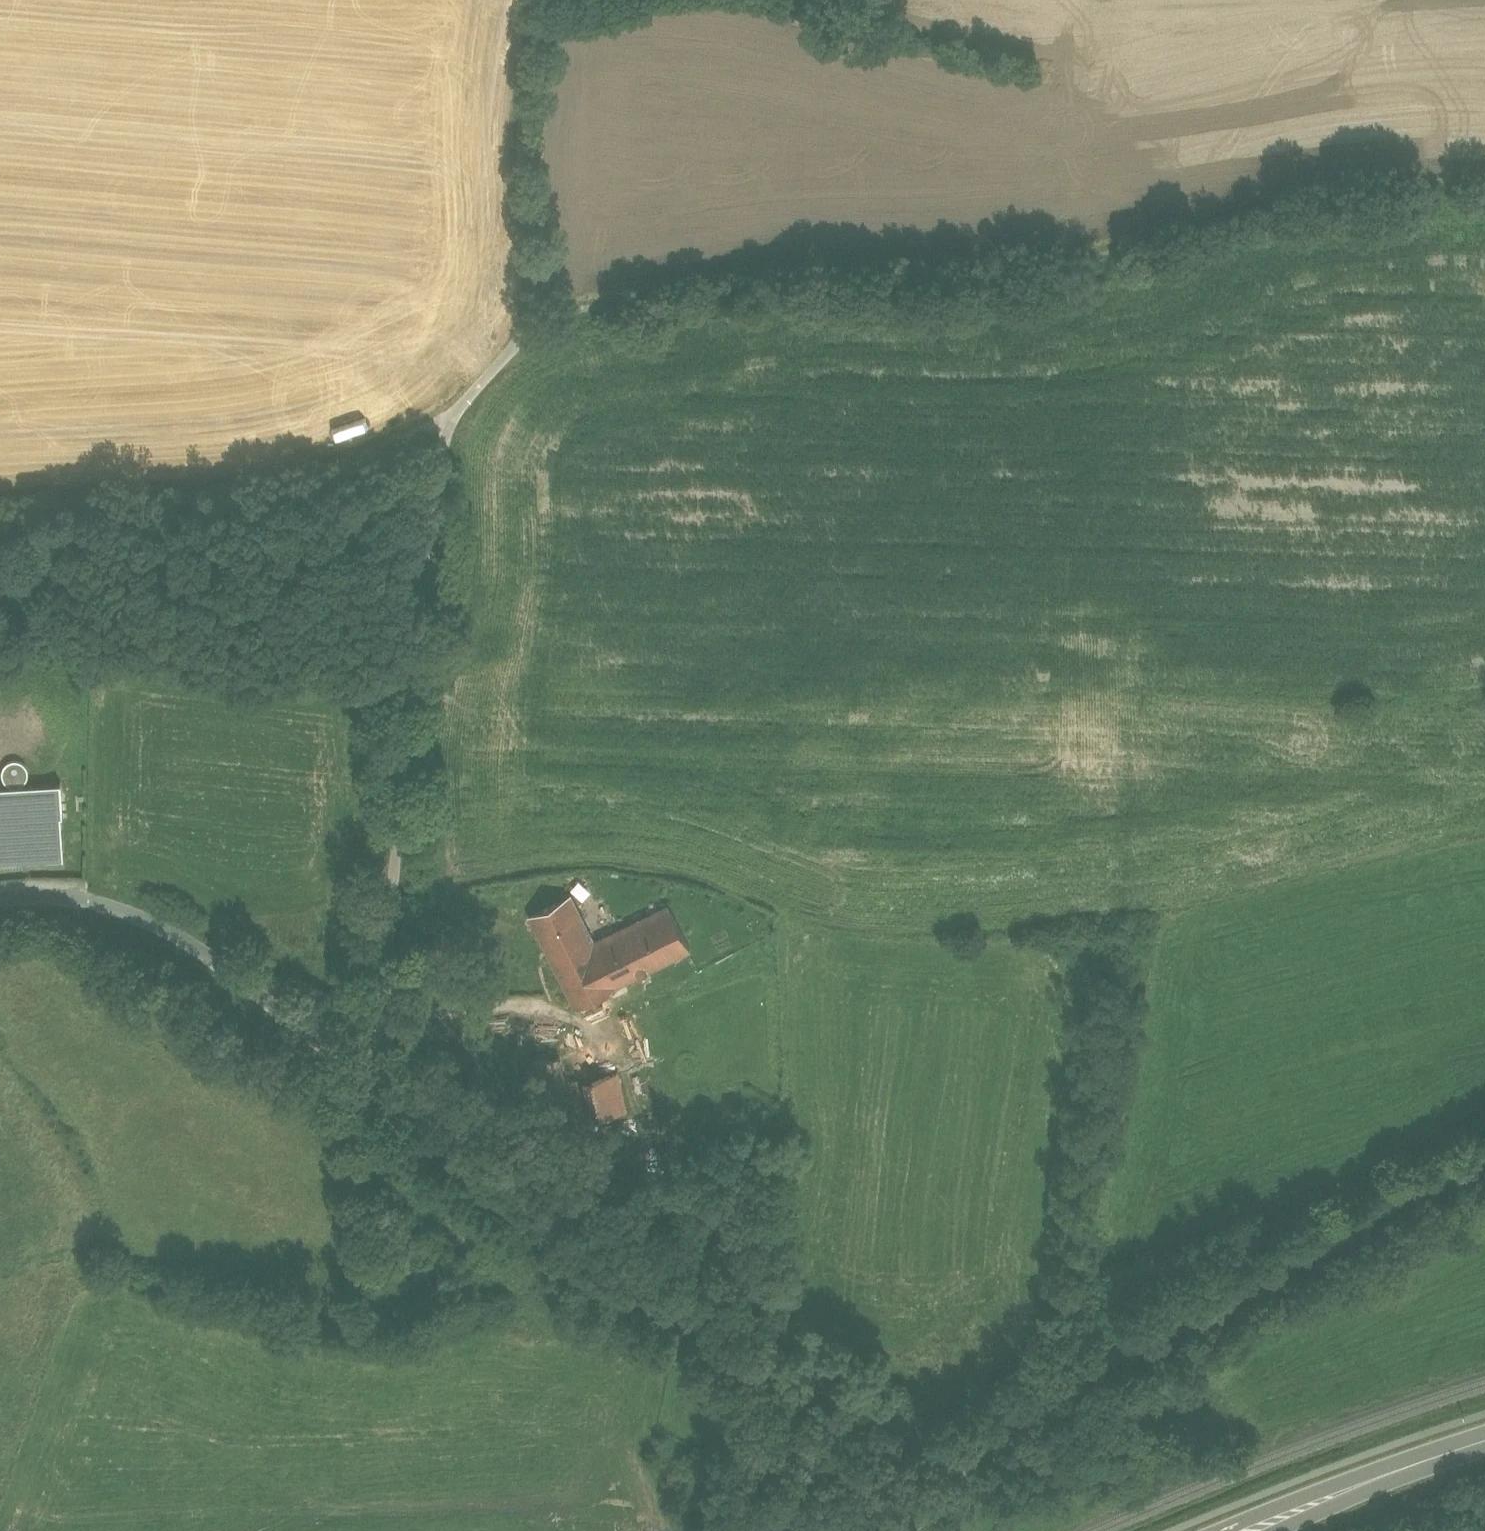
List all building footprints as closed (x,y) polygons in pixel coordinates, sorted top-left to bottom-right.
[(30,764),(28,759),(25,756),(22,754),(17,753),(13,753),(9,755),(6,759),(4,763),(4,767),(5,772),(7,775),(12,779),(15,779),(18,779),(23,779),(26,776),(29,772),(30,768),(30,764)] [(0,780),(0,856),(66,851),(62,778),(23,779),(18,779),(15,779),(12,779),(0,780)] [(576,887),(530,907),(573,1004),(620,984),(615,973),(697,936),(678,894),(596,931),(576,887)] [(565,1051),(531,1059),(546,1125),(631,1106),(622,1065),(570,1077),(565,1051)]
